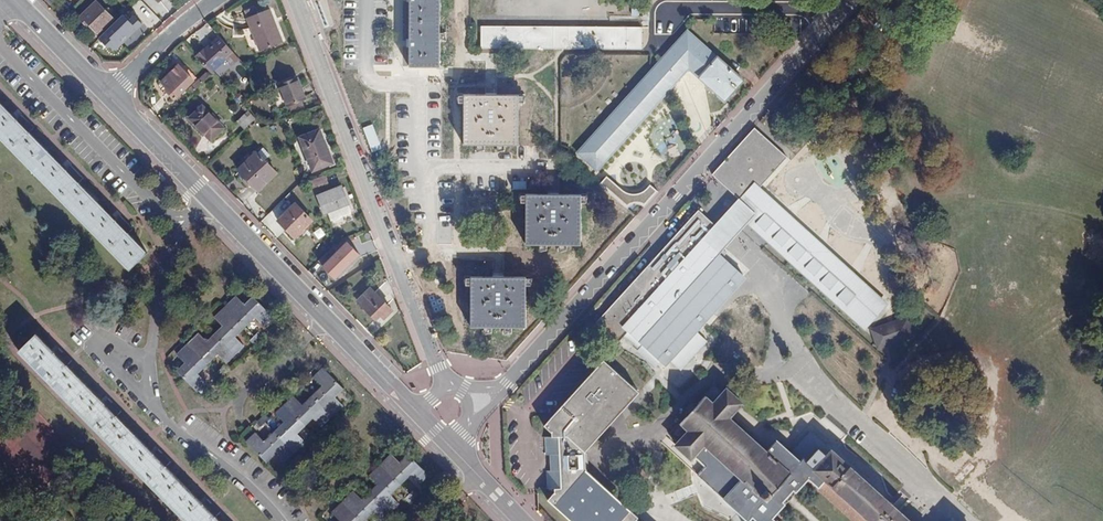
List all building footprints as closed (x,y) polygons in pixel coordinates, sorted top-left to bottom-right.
[(439,67),(440,0),(410,0),(410,67),(439,67)] [(114,19),(96,1),(80,17),(87,25),(88,23),(99,33),(114,19)] [(270,9),(247,17),(260,51),(283,42),(270,9)] [(144,26),(134,16),(129,20),(124,15),(99,39),(114,55),(144,26)] [(642,27),(482,26),(482,48),(641,49),(642,27)] [(724,101),(743,81),(687,31),(666,54),(577,152),(597,170),(688,68),(724,101)] [(233,51),(220,37),(215,42),(228,56),(233,51)] [(197,57),(211,71),(228,56),(215,42),(205,50),(202,48),(196,53),(198,56),(197,57)] [(196,77),(182,62),(178,65),(193,80),(196,77)] [(166,90),(175,99),(193,80),(178,65),(162,82),(168,88),(166,90)] [(236,71),(244,79),(249,75),(241,66),(236,71)] [(288,105),(297,102),(301,101),(305,99),(298,78),(279,84),(287,106),(288,105)] [(199,79),(192,86),(196,90),(203,83),(199,79)] [(464,145),(518,145),(518,95),(465,95),(464,145)] [(297,102),(288,105),(291,114),(304,109),(301,101),(297,102)] [(129,269),(147,251),(129,233),(133,228),(120,215),(115,218),(80,182),(83,177),(70,164),(65,168),(29,130),(33,126),(21,114),(16,118),(0,102),(0,138),(129,269)] [(189,118),(211,140),(224,127),(202,105),(189,118)] [(244,129),(256,118),(248,110),(236,121),(244,129)] [(757,184),(787,150),(757,124),(714,172),(712,174),(740,198),(756,213),(749,221),(867,324),(889,300),(757,184)] [(313,170),(333,162),(320,129),(300,137),(313,170)] [(269,154),(261,146),(256,152),(264,160),(269,154)] [(277,172),(264,160),(256,152),(238,169),(244,176),(252,184),(259,191),(277,172)] [(325,175),(305,182),(308,189),(327,182),(325,175)] [(241,180),(249,187),(252,184),(244,176),(241,180)] [(650,185),(646,190),(641,193),(635,195),(629,195),(623,191),(607,176),(601,183),(627,208),(632,203),(634,203),(639,203),(644,206),(657,192),(650,185)] [(346,186),(317,198),(324,214),(327,212),(331,221),(351,213),(347,204),(352,203),(346,186)] [(580,245),(581,195),(526,195),(526,244),(580,245)] [(756,213),(740,198),(716,223),(720,227),(711,237),(724,248),(749,221),(756,213)] [(312,221),(295,204),(281,217),(289,226),(287,229),(295,237),(312,221)] [(698,207),(642,268),(594,322),(617,342),(621,338),(627,330),(643,344),(644,342),(666,361),(671,355),(686,371),(708,342),(697,329),(700,325),(746,273),(725,253),(727,251),(724,248),(711,237),(720,227),(716,223),(698,207)] [(281,217),(278,220),(287,229),(289,226),(281,217)] [(321,227),(313,233),(318,240),(326,235),(321,227)] [(337,252),(322,266),(332,276),(347,261),(337,252)] [(349,264),(347,261),(332,276),(335,279),(349,264)] [(526,327),(526,277),(472,277),(472,327),(526,327)] [(366,310),(376,320),(378,318),(381,315),(384,319),(393,311),(380,297),(379,298),(375,294),(375,293),(370,288),(357,300),(362,306),(363,305),(367,309),(366,310)] [(199,332),(176,354),(185,362),(176,370),(198,391),(207,383),(198,373),(218,354),(227,363),(245,345),(236,336),(256,317),(264,326),(273,317),(253,295),(245,304),(236,296),(215,316),(222,325),(207,340),(199,332)] [(870,329),(877,350),(908,341),(901,319),(870,329)] [(263,335),(259,331),(250,340),(254,345),(263,336),(263,335)] [(54,351),(36,333),(18,350),(186,520),(222,520),(216,516),(220,511),(208,498),(203,503),(167,466),(171,461),(159,448),(153,452),(117,416),(122,410),(109,398),(104,402),(68,365),(72,360),(58,346),(54,351)] [(571,520),(647,520),(585,469),(585,461),(584,453),(638,391),(602,359),(544,424),(551,431),(552,436),(545,435),(545,454),(550,454),(551,463),(551,470),(546,470),(547,487),(554,488),(554,492),(547,499),(571,520)] [(336,397),(344,388),(323,367),(313,376),(322,385),(302,404),(294,395),(276,412),(284,422),(264,441),(255,432),(246,441),(267,462),(276,454),(283,463),(306,442),(298,433),(313,418),(321,426),(344,405),(336,397)] [(217,381),(225,373),(221,369),(213,377),(217,381)] [(294,386),(298,390),(308,381),(304,377),(294,386)] [(691,459),(695,456),(703,447),(767,503),(791,472),(765,452),(728,418),(743,403),(727,389),(724,392),(715,384),(697,403),(693,403),(688,405),(685,410),(686,416),(670,434),(678,441),(675,445),(691,459)] [(257,422),(261,426),(270,418),(265,413),(257,422)] [(891,504),(831,450),(814,468),(803,459),(800,462),(777,440),(765,452),(791,472),(767,503),(703,447),(695,456),(706,466),(698,475),(748,520),(752,516),(757,520),(779,520),(772,515),(806,479),(852,520),(910,520),(891,504)] [(429,475),(408,454),(401,462),(391,454),(370,475),(378,483),(362,499),(353,490),(332,511),(340,520),(339,520),(364,520),(374,512),(382,520),(400,504),(391,494),(411,475),(419,484),(429,475)] [(911,484),(891,504),(910,520),(955,520),(953,520),(911,484)] [(405,498),(410,502),(418,494),(414,490),(405,498)]
